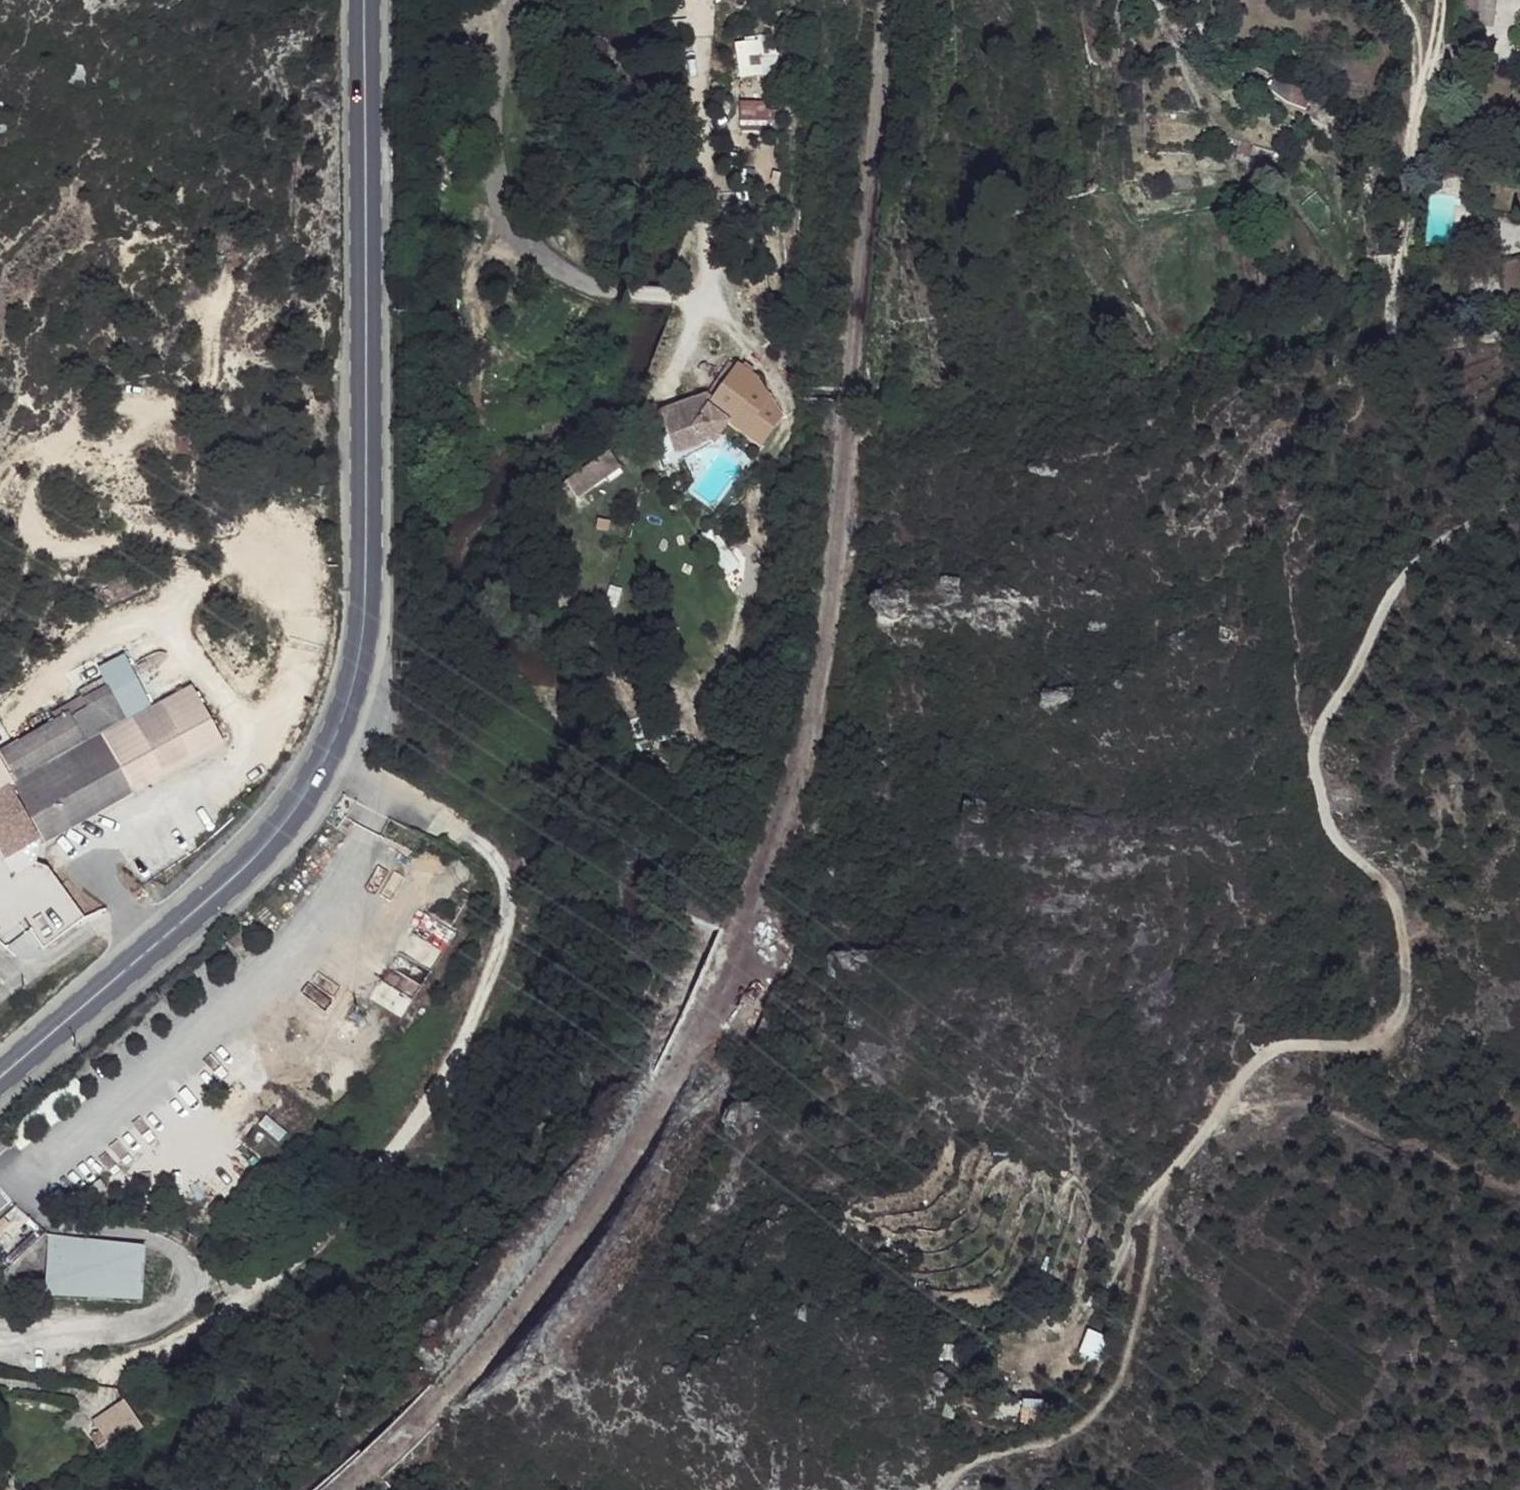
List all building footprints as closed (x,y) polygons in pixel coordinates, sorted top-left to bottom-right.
[(1277,61),(1269,82),(1289,95),(1298,73),(1277,61)] [(1486,258),(1486,296),(1519,293),(1519,270),(1510,271),(1508,256),(1486,258)] [(690,440),(699,451),(714,449),(727,431),(764,448),(782,418),(730,363),(706,397),(663,421),(669,441),(690,440)] [(588,471),(596,486),(623,471),(614,456),(588,471)] [(77,692),(62,699),(69,713),(85,742),(99,737),(150,707),(127,664),(109,674),(120,695),(88,713),(77,692)] [(109,674),(77,692),(88,713),(120,695),(109,674)] [(0,746),(0,757),(13,781),(71,750),(85,742),(69,713),(0,746)] [(85,742),(71,750),(97,800),(124,786),(99,737),(85,742)] [(71,750),(13,781),(40,831),(97,800),(71,750)] [(145,1244),(48,1235),(46,1296),(141,1299),(145,1244)]
